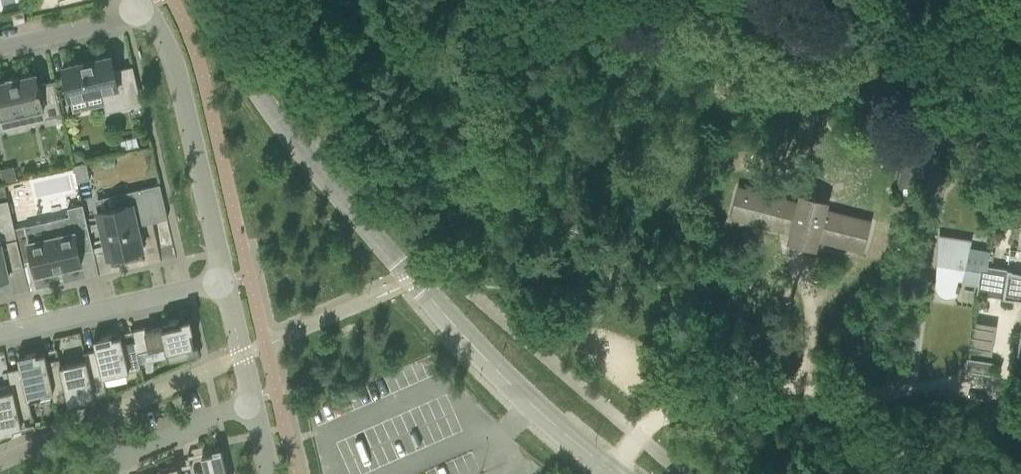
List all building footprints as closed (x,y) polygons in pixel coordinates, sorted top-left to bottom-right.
[(26,22),(25,18),(23,10),(11,13),(14,25),(26,22)] [(102,90),(106,111),(126,106),(126,107),(141,104),(132,66),(114,70),(111,56),(92,60),(91,58),(80,60),(81,63),(62,67),(69,98),(102,90)] [(46,120),(46,118),(61,114),(54,81),(38,85),(36,75),(36,74),(36,73),(34,73),(34,74),(19,77),(19,76),(7,78),(7,80),(0,81),(0,118),(24,113),(27,124),(46,120)] [(79,150),(73,152),(76,163),(85,161),(84,155),(83,153),(79,150)] [(86,165),(74,168),(78,182),(79,182),(89,179),(88,172),(86,165)] [(13,166),(0,169),(3,181),(16,178),(13,166)] [(108,258),(143,250),(137,225),(167,218),(159,184),(119,194),(121,205),(97,211),(108,258)] [(868,223),(823,211),(825,203),(800,197),(798,205),(739,189),(732,216),(791,231),(790,235),(800,238),(815,241),(816,237),(861,249),(868,223)] [(1,276),(1,278),(9,277),(7,271),(23,267),(10,209),(8,200),(0,202),(0,276),(1,276)] [(32,260),(35,274),(52,270),(53,271),(55,271),(55,270),(61,268),(62,269),(65,268),(64,268),(82,264),(79,252),(93,249),(82,204),(67,208),(69,216),(47,221),(51,236),(28,241),(32,260)] [(24,227),(14,229),(22,262),(32,260),(28,241),(24,227)] [(978,284),(980,267),(987,268),(987,266),(989,251),(988,251),(987,256),(967,253),(970,241),(938,236),(937,254),(942,255),(941,263),(937,262),(936,286),(936,290),(938,294),(941,296),(945,298),(949,298),(953,296),(955,293),(957,290),(958,290),(961,281),(978,284)] [(976,294),(1020,301),(1020,252),(1010,250),(1007,269),(987,266),(987,268),(980,267),(978,284),(976,294)] [(131,331),(131,334),(132,333),(134,341),(137,352),(159,347),(166,351),(168,360),(186,356),(187,359),(199,356),(197,344),(193,345),(190,330),(193,329),(190,317),(160,324),(161,327),(144,331),(143,328),(131,331)] [(140,369),(137,352),(134,341),(122,344),(120,336),(111,338),(111,335),(93,339),(95,350),(96,350),(103,377),(140,369)] [(60,366),(68,400),(67,400),(67,401),(73,400),(74,403),(86,400),(85,397),(105,393),(105,396),(107,395),(106,392),(103,377),(96,350),(95,350),(83,353),(85,361),(60,366)] [(17,360),(19,368),(20,368),(28,402),(52,396),(53,403),(67,400),(68,400),(60,366),(59,359),(46,362),(45,354),(35,356),(35,353),(23,355),(23,359),(17,360)] [(967,358),(965,371),(991,375),(992,362),(967,358)] [(0,387),(0,432),(1,435),(13,432),(12,429),(21,427),(20,419),(32,416),(28,402),(20,368),(19,368),(7,371),(10,385),(0,387)] [(220,447),(201,452),(202,455),(201,456),(205,473),(227,473),(220,447)] [(159,473),(179,473),(177,466),(158,470),(159,473)]
